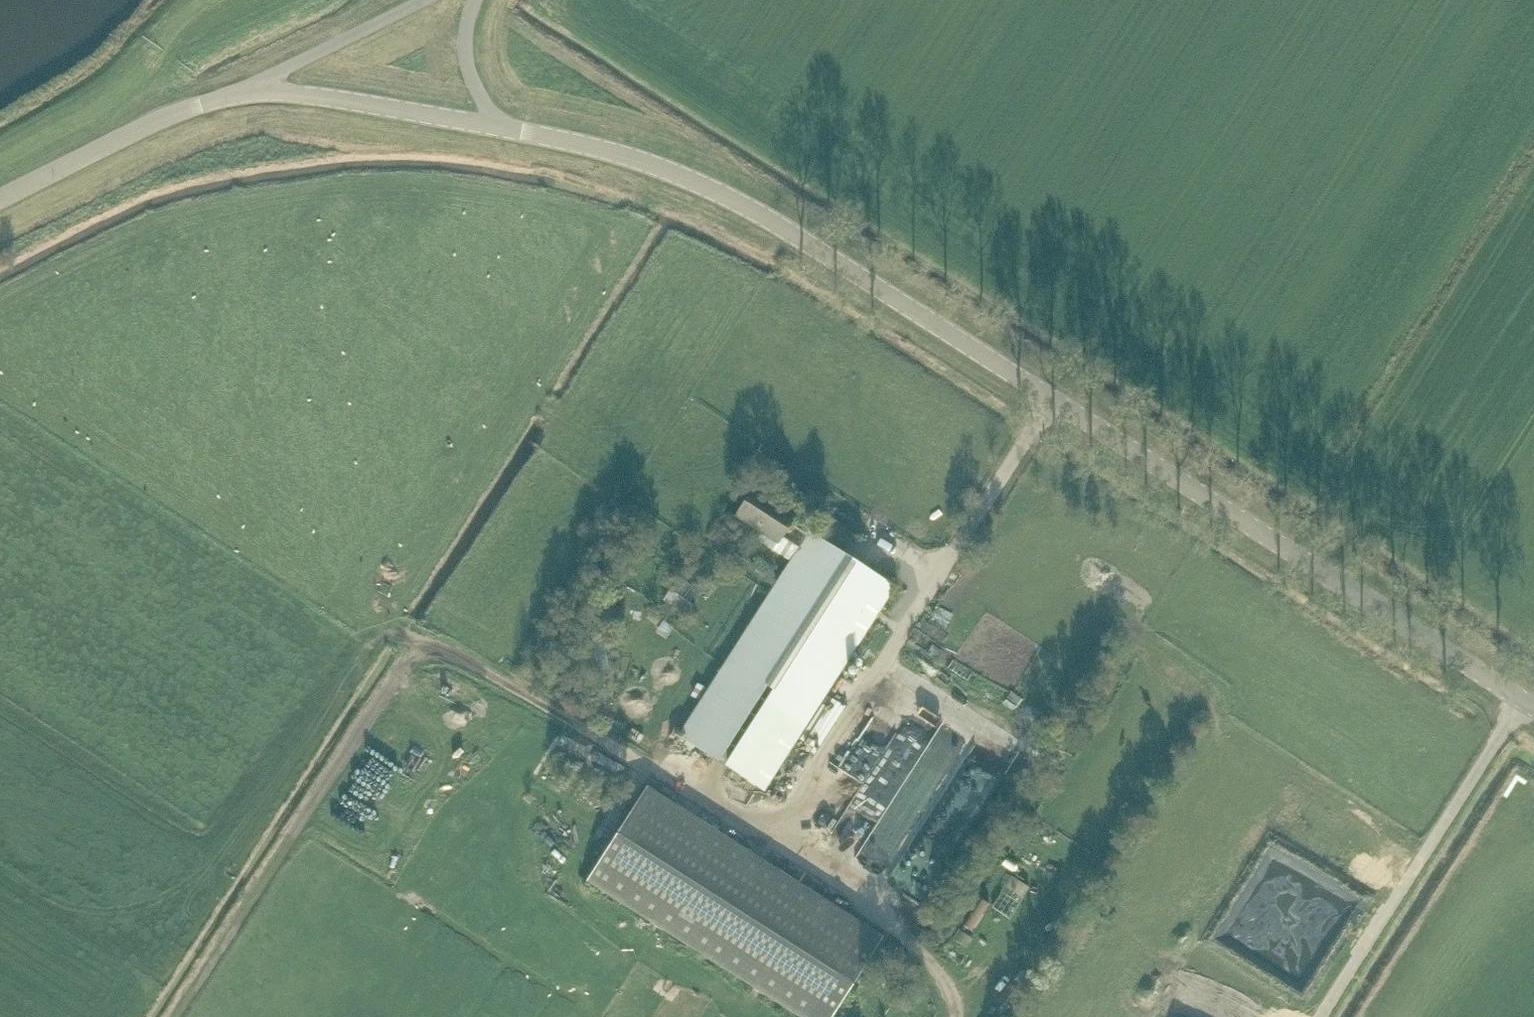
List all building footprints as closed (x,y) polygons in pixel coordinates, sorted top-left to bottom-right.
[(895,588),(871,573),(808,533),(806,536),(789,526),(795,517),(753,489),(734,517),(778,546),(782,539),(798,549),(769,593),(677,738),(680,740),(763,794),(895,588)] [(652,598),(672,610),(678,600),(657,588),(652,598)] [(924,607),(917,618),(934,628),(941,617),(924,607)] [(923,752),(895,734),(829,835),(857,854),(923,752)] [(413,735),(405,749),(416,756),(424,742),(413,735)] [(890,875),(956,773),(923,752),(857,854),(890,875)] [(991,796),(956,773),(890,875),(926,898),(991,796)] [(878,941),(644,788),(583,882),(790,1016),(829,1016),(878,941)] [(981,909),(1000,917),(1014,884),(995,876),(981,909)]
